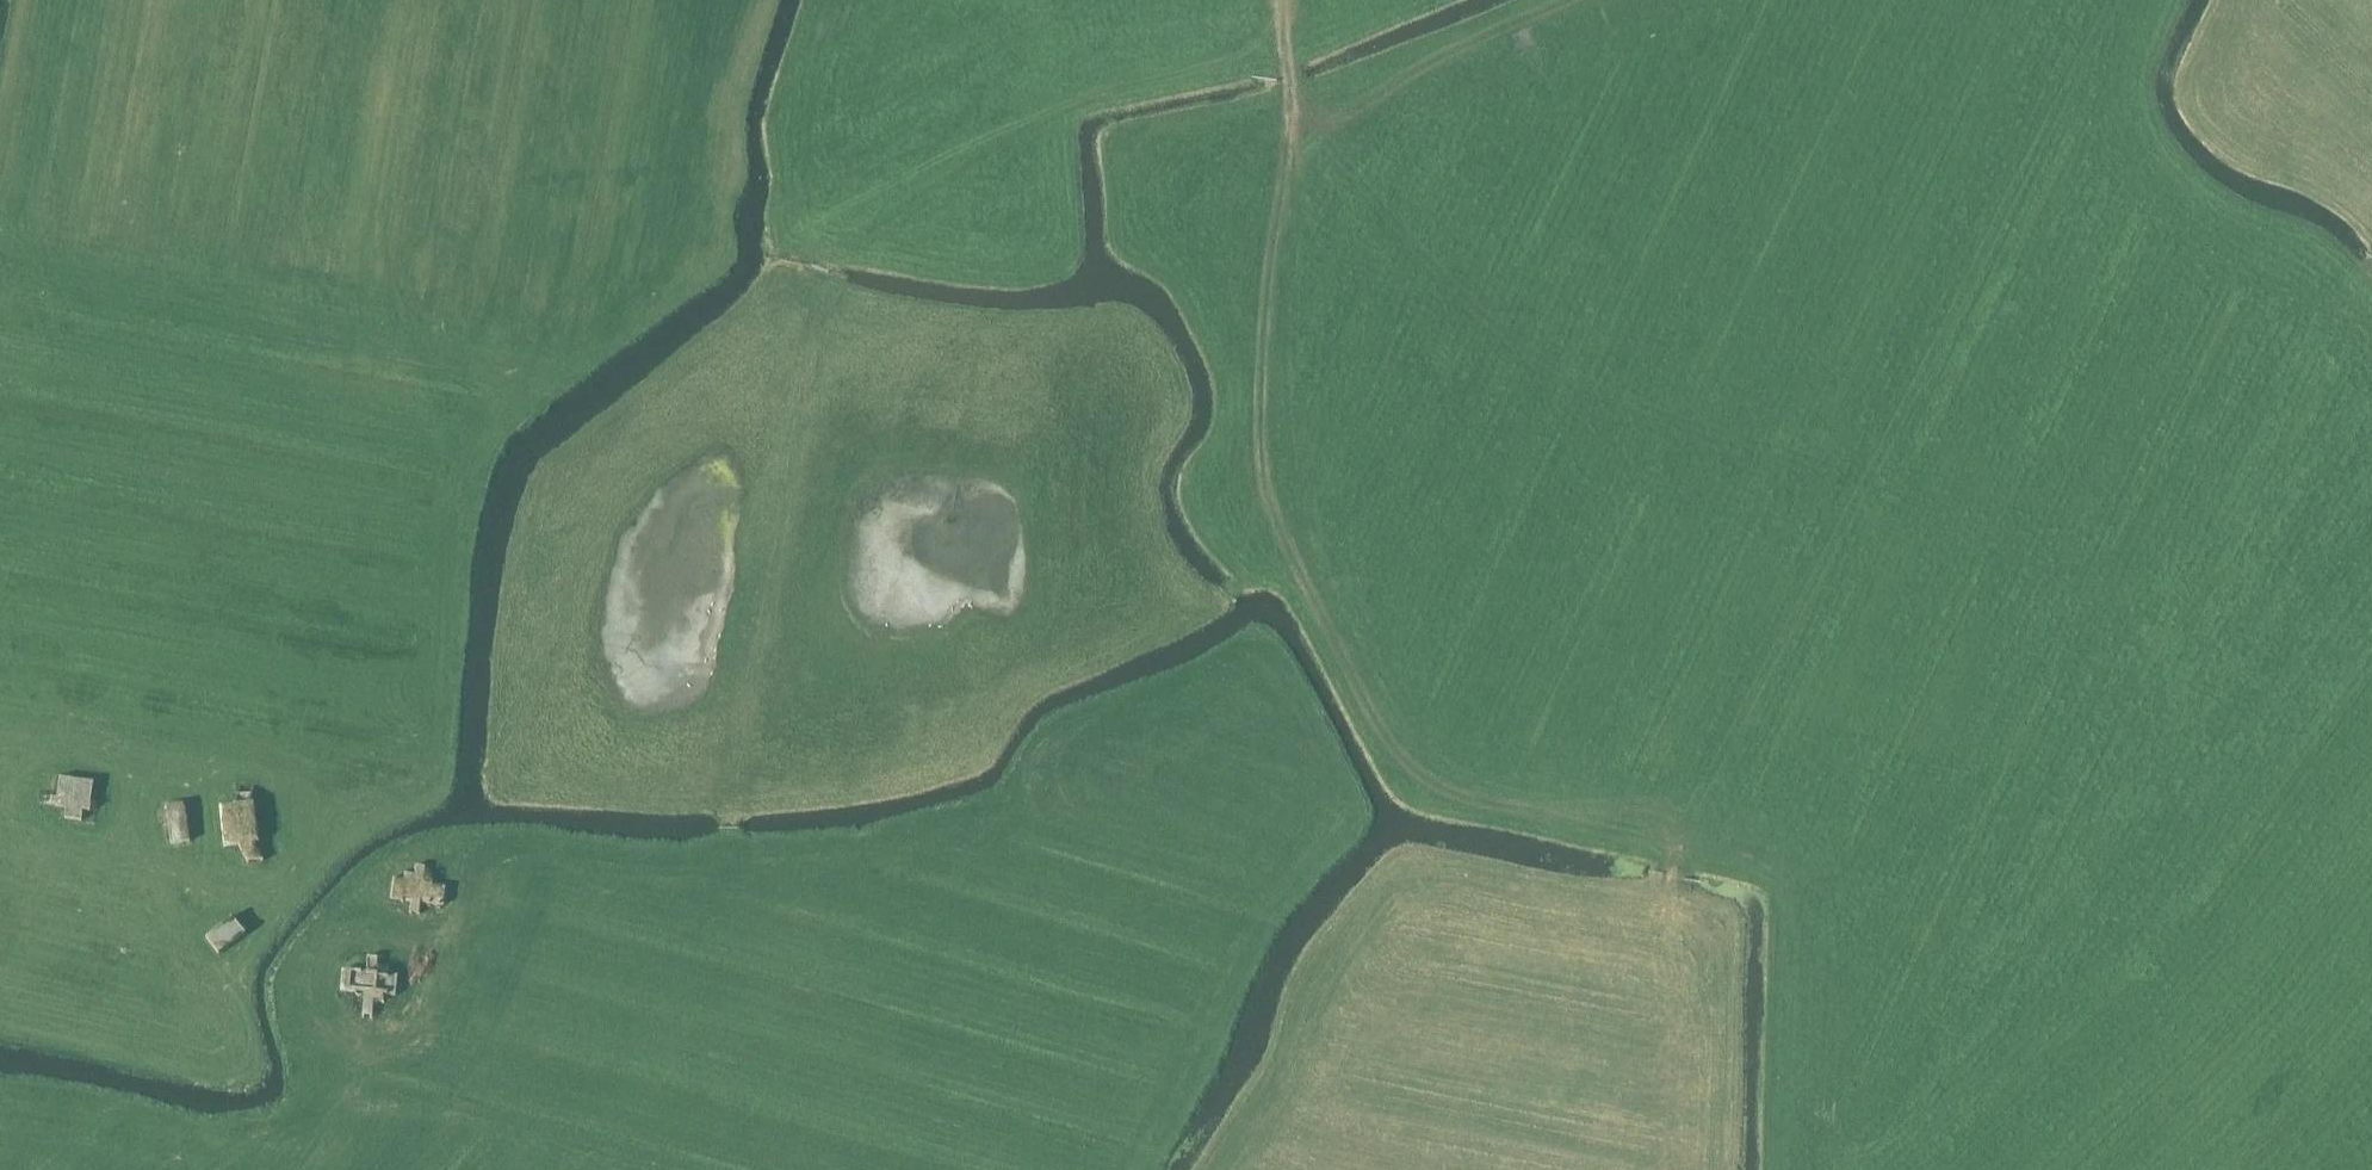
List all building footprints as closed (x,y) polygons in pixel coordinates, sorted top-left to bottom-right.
[(48,809),(48,812),(59,813),(58,823),(74,825),(75,815),(82,816),(86,787),(52,782),(49,801),(31,798),(31,799),(45,801),(45,807),(30,805),(30,806),(48,809)] [(230,811),(247,810),(252,796),(249,796),(246,802),(236,802),(237,796),(235,796),(230,811)] [(176,809),(159,811),(164,847),(182,844),(176,809)] [(252,810),(247,810),(230,811),(216,812),(218,850),(232,849),(249,848),(253,848),(252,810)] [(258,865),(249,848),(232,849),(241,866),(244,866),(242,863),(254,862),(255,865),(258,865)] [(399,884),(397,905),(397,907),(399,907),(399,906),(409,906),(408,918),(418,919),(419,909),(422,907),(442,909),(445,907),(446,890),(444,888),(434,887),(434,886),(434,884),(433,883),(432,881),(429,881),(427,881),(425,882),(424,884),(424,886),(422,883),(423,868),(412,867),(411,877),(400,876),(399,884)] [(397,905),(399,884),(388,883),(386,904),(397,905)] [(240,942),(245,938),(231,922),(227,925),(228,925),(206,943),(219,958),(240,941),(240,942)] [(384,1006),(384,998),(385,977),(385,975),(382,975),(382,976),(373,976),(374,961),(363,961),(362,974),(360,976),(340,975),(337,978),(336,994),(339,997),(349,997),(349,998),(349,1000),(350,1001),(351,1002),(354,1003),(356,1002),(358,1001),(358,999),(359,998),(361,1000),(361,1020),(372,1020),(372,1005),(384,1006)] [(385,977),(384,998),(395,999),(396,977),(385,977)]
